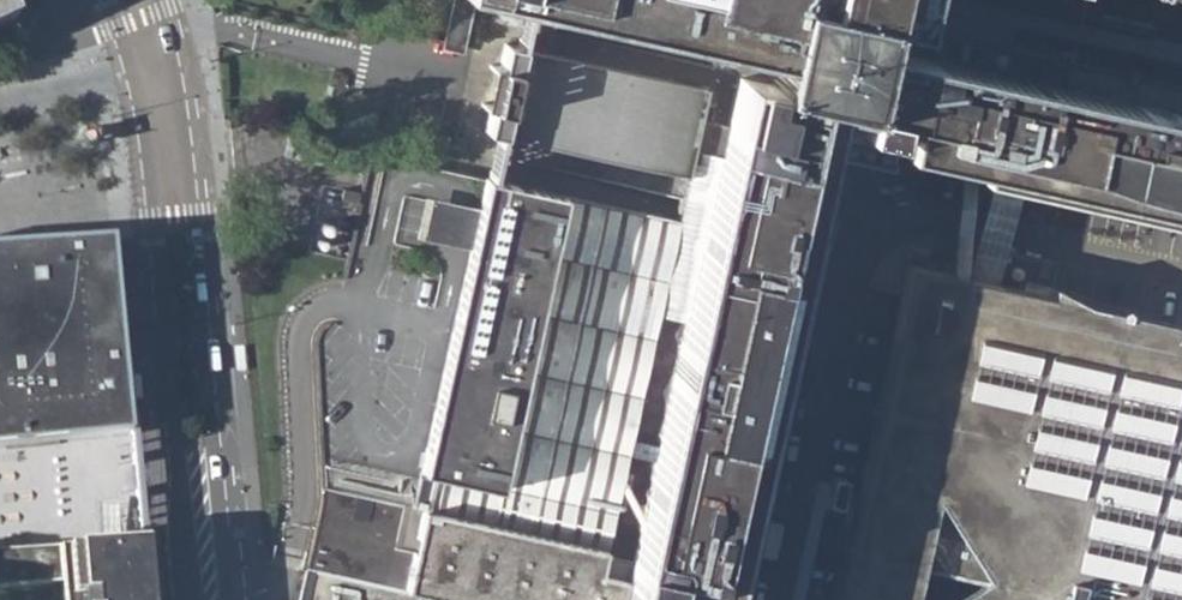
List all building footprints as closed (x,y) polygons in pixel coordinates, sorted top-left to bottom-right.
[(12,23),(1,0),(0,0),(0,28),(12,23)] [(526,2),(519,45),(504,42),(499,66),(490,64),(485,85),(480,105),(489,107),(485,131),(498,135),(487,178),(476,233),(421,466),(431,469),(423,506),(323,482),(305,568),(313,569),(305,599),(719,599),(818,151),(891,167),(895,147),(991,168),(1024,176),(1181,211),(1181,87),(1077,63),(1081,42),(1181,65),(1181,0),(517,0),(526,2)] [(547,34),(526,135),(721,180),(744,79),(547,34)] [(991,168),(966,276),(999,284),(1024,176),(991,168)] [(0,239),(0,442),(132,431),(123,317),(118,317),(110,230),(18,238),(0,239)] [(908,264),(833,599),(1181,599),(1181,325),(1081,302),(1049,286),(1047,295),(999,284),(966,276),(908,264)] [(245,348),(234,349),(236,372),(247,372),(245,348)] [(142,376),(132,377),(134,401),(139,401),(144,400),(142,376)] [(142,544),(112,545),(0,551),(0,599),(147,599),(142,544)]
